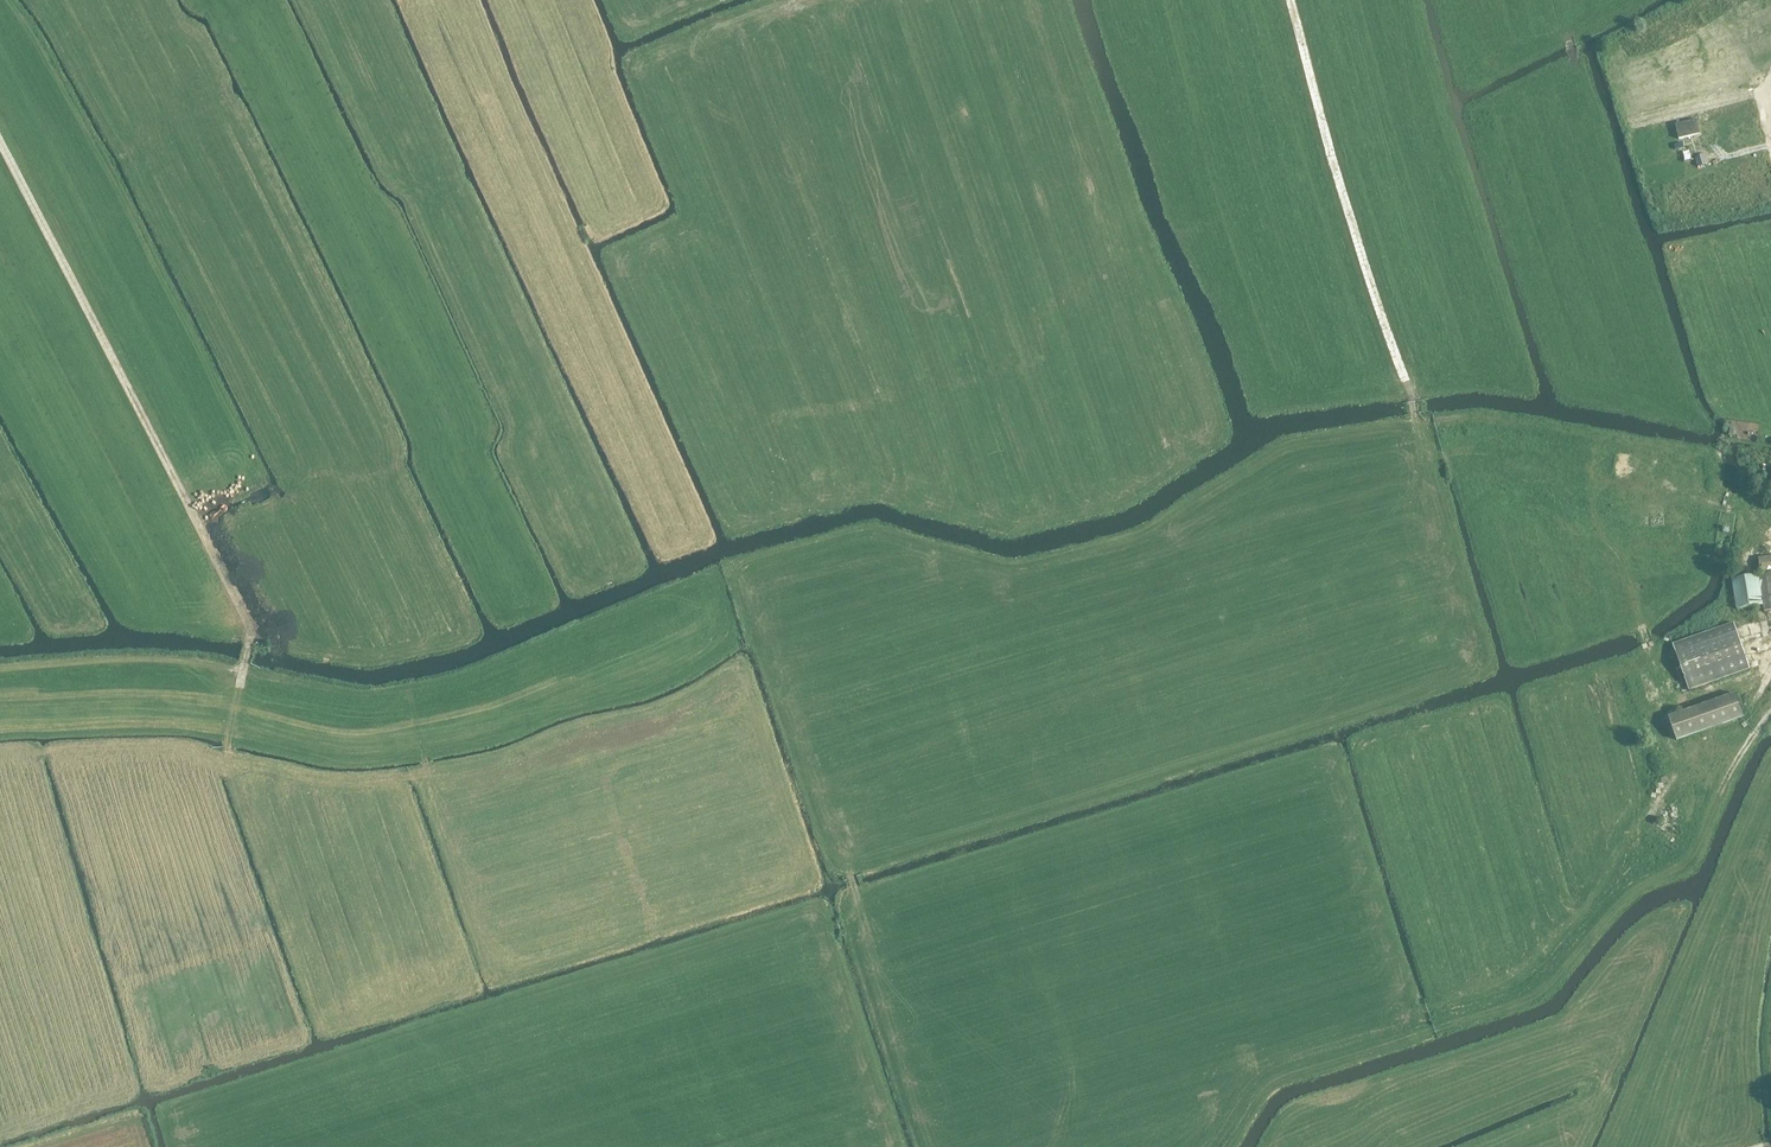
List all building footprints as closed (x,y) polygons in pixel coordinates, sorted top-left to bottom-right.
[(1747,41),(1752,64),(1761,62),(1756,39),(1747,41)] [(1729,109),(1756,103),(1755,98),(1728,104),(1729,109)] [(1760,115),(1766,142),(1770,141),(1770,136),(1767,114),(1760,115)] [(1675,125),(1679,139),(1700,134),(1697,120),(1675,125)] [(1729,148),(1707,153),(1710,166),(1733,160),(1729,148)] [(1744,554),(1744,537),(1736,537),(1736,554),(1744,554)] [(1758,556),(1760,574),(1770,573),(1770,555),(1758,556)] [(1761,576),(1765,612),(1767,612),(1770,611),(1770,575),(1761,576)] [(1760,606),(1756,577),(1733,581),(1737,609),(1760,606)] [(1750,669),(1742,645),(1734,624),(1674,645),(1689,690),(1713,682),(1750,669)] [(1669,718),(1677,740),(1744,716),(1736,694),(1717,701),(1669,718)]
